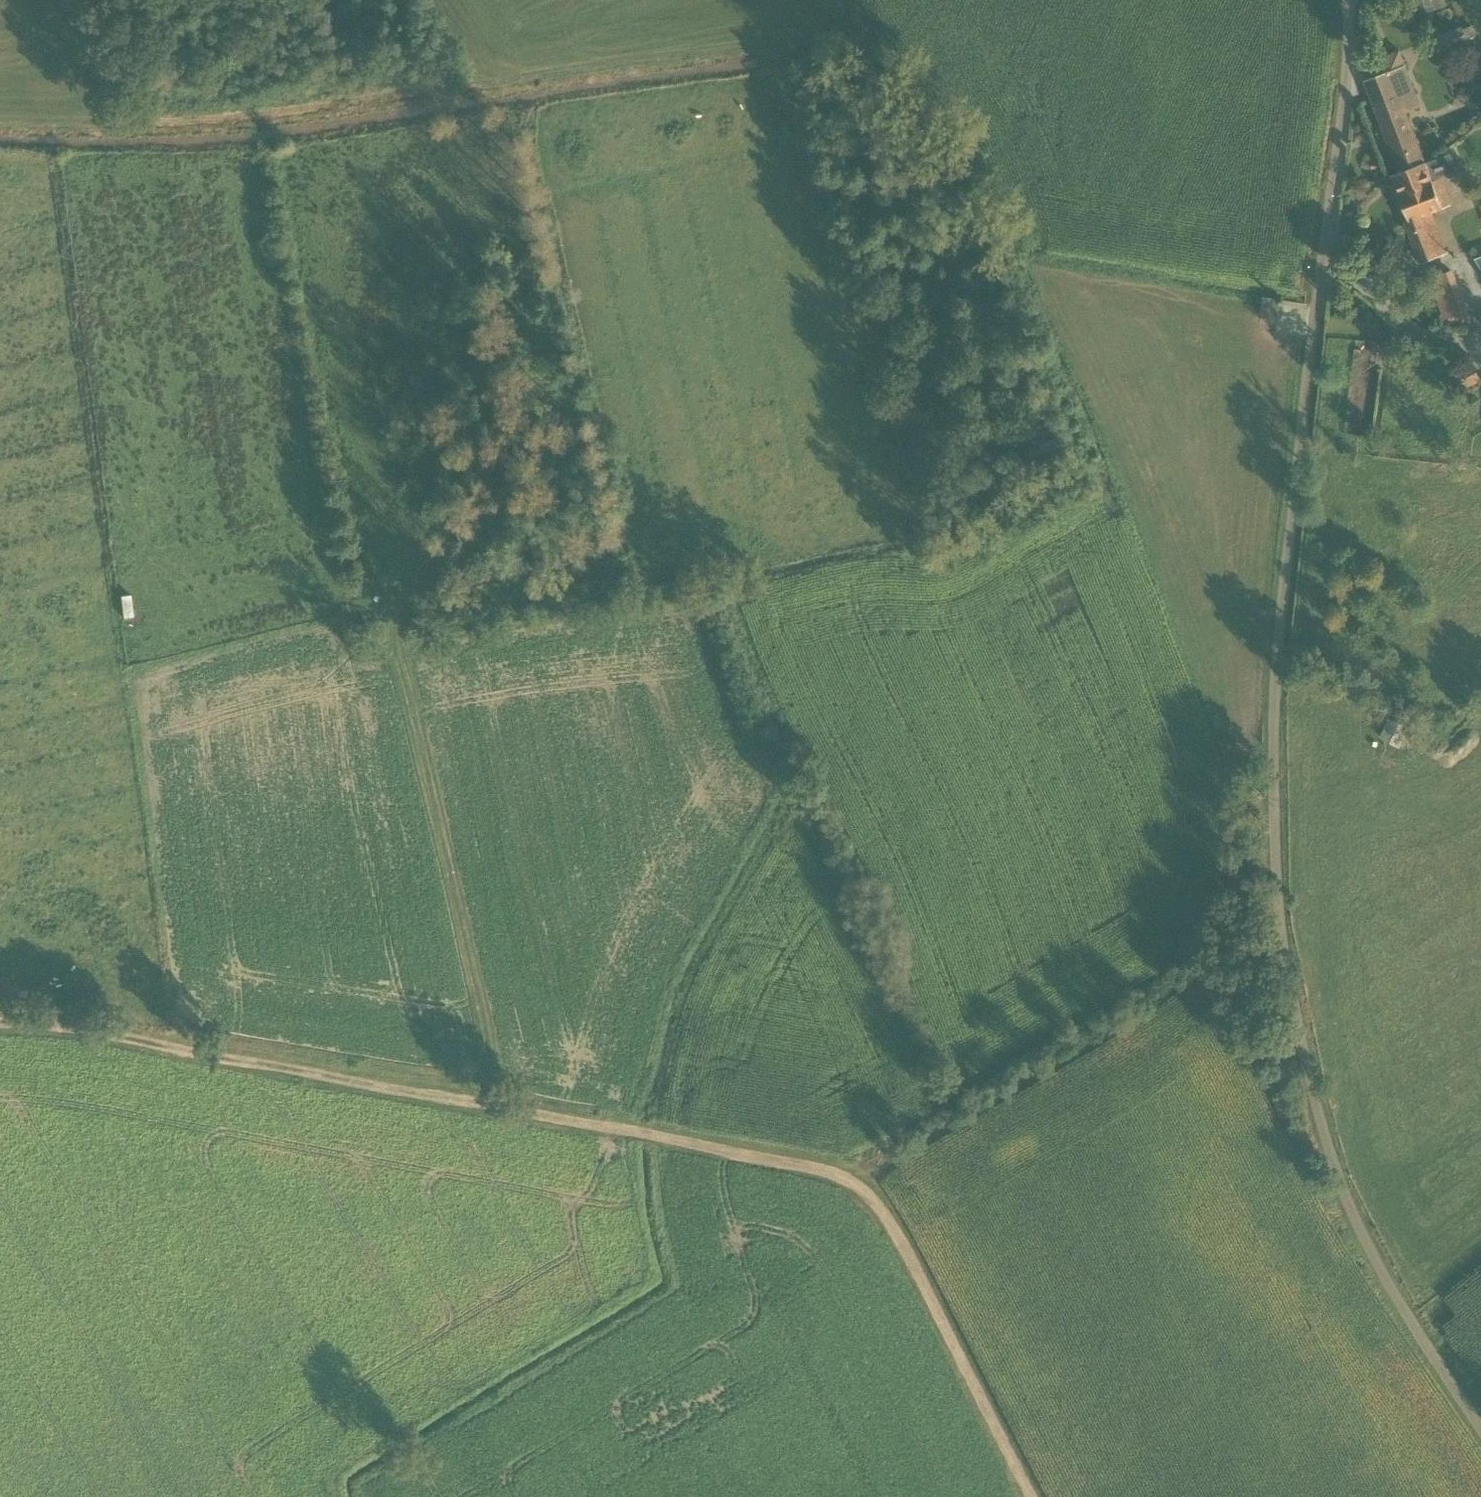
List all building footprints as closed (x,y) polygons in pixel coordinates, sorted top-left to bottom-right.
[(1418,15),(1445,5),(1443,0),(1412,0),(1418,15)] [(1476,36),(1472,26),(1462,29),(1461,27),(1430,39),(1437,58),(1469,46),(1466,39),(1476,36)] [(1421,107),(1399,51),(1367,62),(1372,77),(1364,80),(1399,173),(1425,163),(1406,113),(1421,107)] [(1425,163),(1399,173),(1391,175),(1408,221),(1405,223),(1420,262),(1447,252),(1432,214),(1451,206),(1440,179),(1433,181),(1425,163)] [(1452,271),(1428,279),(1442,320),(1448,318),(1451,327),(1469,321),(1452,271)] [(1261,314),(1277,316),(1280,297),(1264,295),(1261,314)] [(1454,378),(1461,391),(1480,382),(1474,368),(1454,378)]
